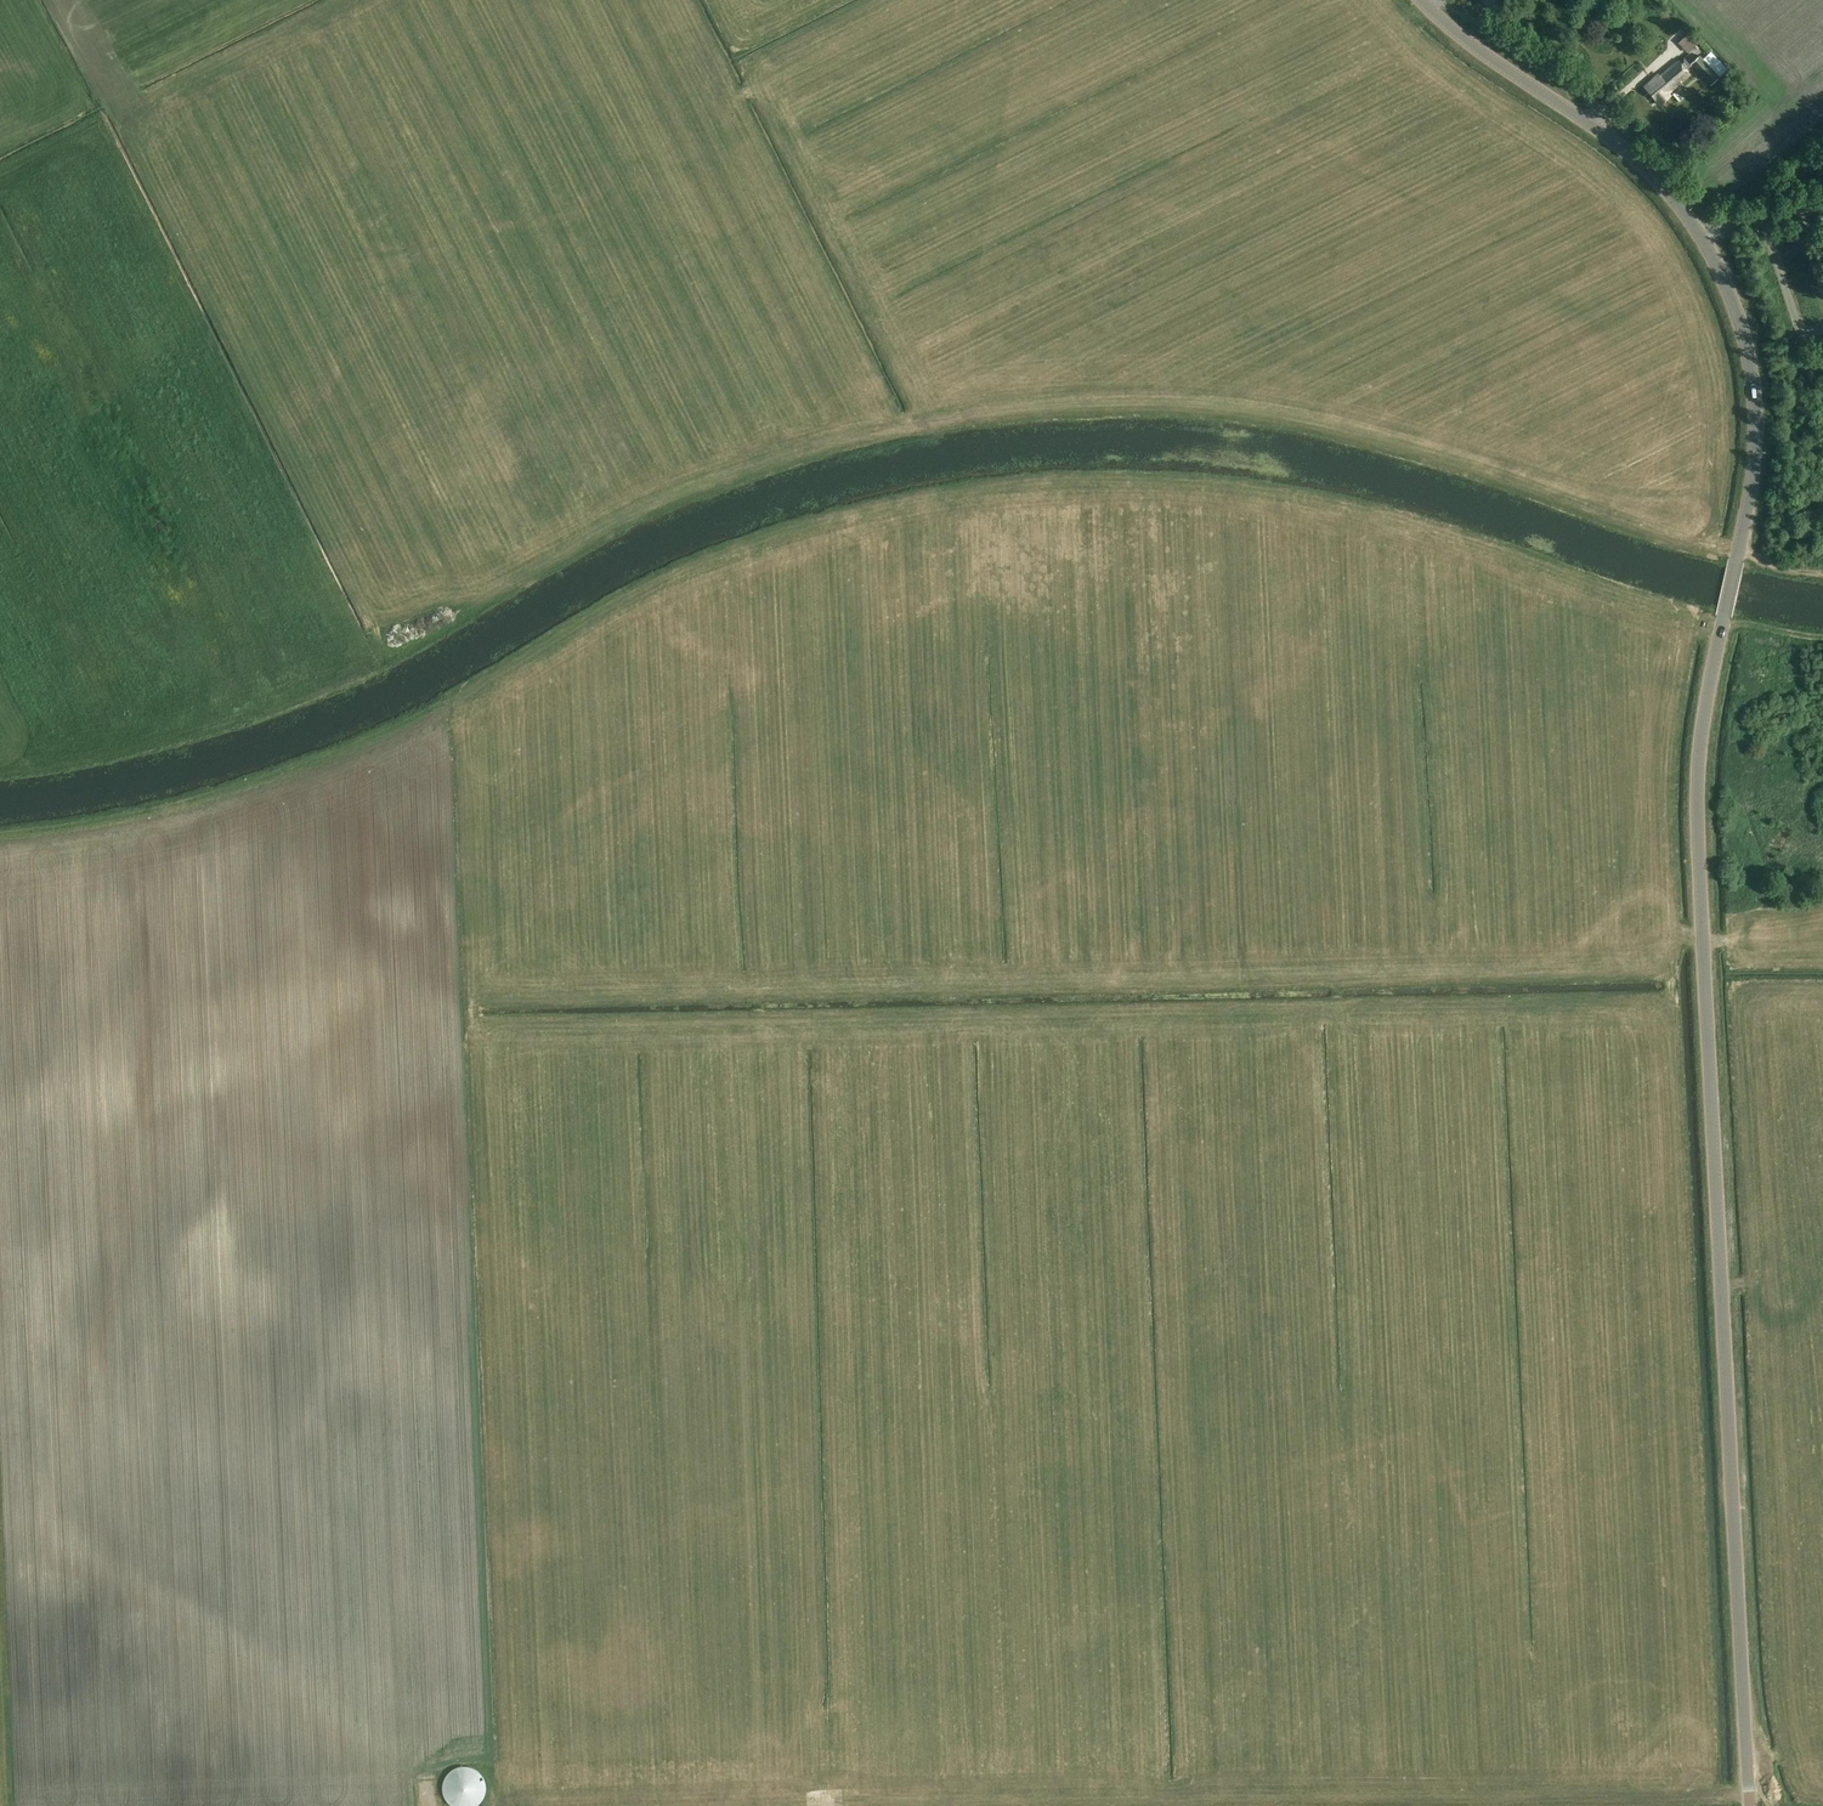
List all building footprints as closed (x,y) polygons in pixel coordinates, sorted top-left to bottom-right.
[(1480,1),(1494,11),(1503,0),(1481,0),(1480,1)] [(1659,49),(1668,58),(1675,50),(1666,41),(1659,49)] [(1670,93),(1691,75),(1687,70),(1691,66),(1684,57),(1680,61),(1678,60),(1655,80),(1653,78),(1644,86),(1660,105),(1671,95),(1670,93)] [(1691,65),(1711,87),(1720,78),(1700,57),(1691,65)] [(1638,101),(1633,106),(1643,113),(1647,109),(1638,101)] [(1775,275),(1769,276),(1772,293),(1778,292),(1775,275)] [(482,1802),(486,1794),(487,1785),(484,1777),(478,1771),(470,1767),(462,1766),(453,1769),(447,1774),(443,1782),(442,1791),(445,1799),(451,1805),(477,1805),(482,1802)]
